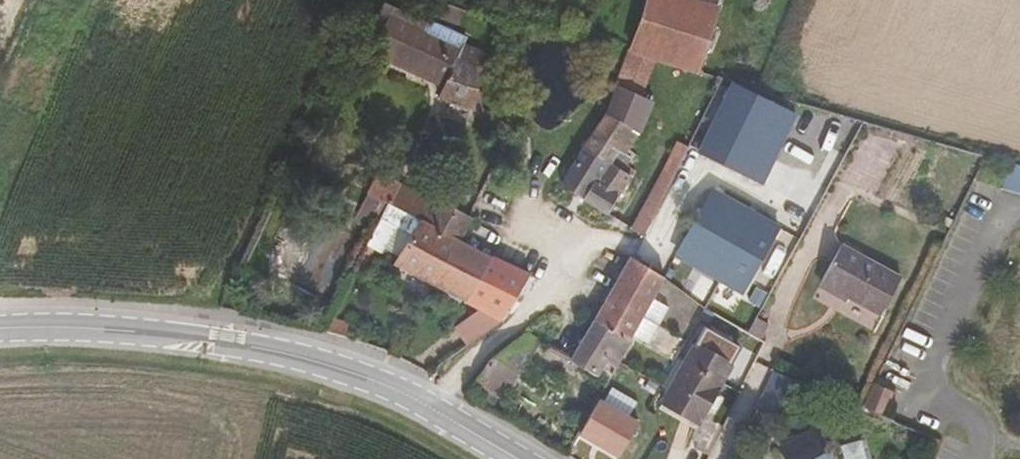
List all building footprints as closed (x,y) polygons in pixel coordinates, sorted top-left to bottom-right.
[(699,70),(719,6),(700,0),(646,0),(628,50),(656,59),(699,70)] [(364,47),(373,52),(388,20),(422,35),(428,23),(385,3),(364,47)] [(459,26),(463,14),(438,3),(433,16),(459,26)] [(467,41),(428,23),(422,35),(388,20),(373,52),(445,86),(439,98),(483,111),(477,69),(485,72),(489,61),(464,49),(467,41)] [(628,50),(615,91),(639,104),(656,59),(628,50)] [(762,185),(798,115),(728,80),(698,152),(762,185)] [(615,91),(607,113),(635,128),(643,107),(639,104),(615,91)] [(623,147),(635,128),(607,113),(561,183),(608,215),(633,177),(628,166),(635,155),(623,147)] [(1004,189),(1019,193),(1019,166),(1010,163),(1004,189)] [(663,170),(633,229),(644,236),(650,225),(674,176),(663,170)] [(375,215),(381,219),(388,204),(462,242),(472,220),(378,173),(354,220),(368,228),(375,215)] [(726,224),(739,202),(712,188),(699,210),(726,224)] [(781,226),(739,202),(726,224),(699,210),(675,254),(743,294),(781,226)] [(381,219),(397,228),(411,236),(398,256),(394,265),(431,285),(462,242),(388,204),(381,219)] [(300,217),(288,210),(282,223),(294,229),(300,217)] [(385,248),(398,256),(411,236),(397,228),(385,248)] [(462,242),(431,285),(465,302),(492,256),(462,242)] [(374,249),(367,245),(358,262),(366,266),(374,249)] [(900,279),(841,246),(822,282),(881,314),(900,279)] [(465,302),(480,310),(500,321),(530,274),(492,256),(465,302)] [(644,317),(653,299),(665,278),(629,256),(594,318),(631,339),(634,335),(644,317)] [(669,309),(653,299),(644,317),(659,326),(669,309)] [(456,327),(468,345),(500,321),(480,310),(456,327)] [(349,322),(330,316),(323,330),(345,336),(349,322)] [(650,343),(659,326),(644,317),(634,335),(650,343)] [(607,362),(617,368),(620,363),(632,341),(631,339),(594,318),(570,359),(599,376),(607,362)] [(767,324),(756,318),(747,333),(758,340),(767,324)] [(740,346),(705,326),(696,345),(730,364),(740,346)] [(699,422),(708,404),(714,394),(730,364),(696,345),(695,344),(669,391),(663,402),(699,422)] [(561,381),(545,371),(542,377),(558,387),(561,381)] [(763,431),(789,379),(774,373),(748,424),(763,431)] [(863,411),(883,418),(892,395),(874,387),(863,411)] [(720,398),(714,394),(708,404),(714,408),(720,398)] [(582,435),(622,457),(641,422),(599,399),(583,428),(585,430),(582,435)] [(784,458),(822,458),(811,436),(780,451),(784,458)] [(834,448),(840,458),(863,458),(852,438),(834,448)]
